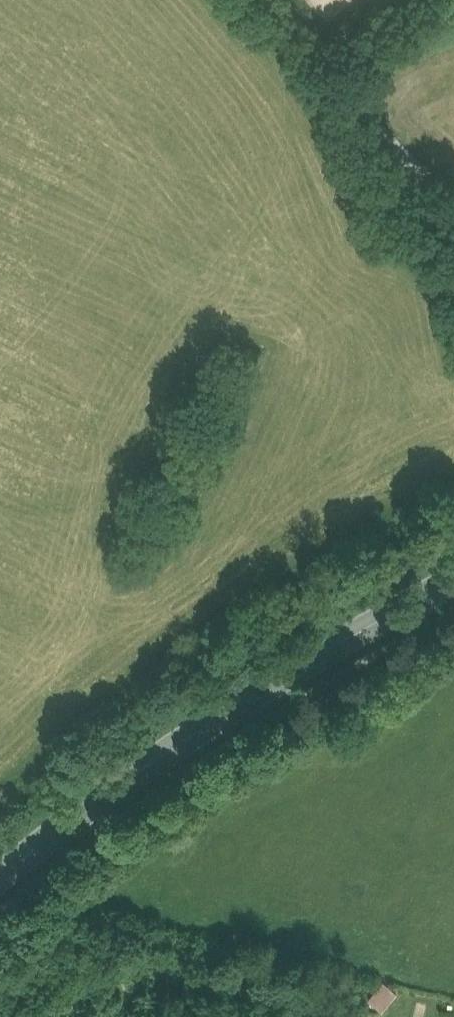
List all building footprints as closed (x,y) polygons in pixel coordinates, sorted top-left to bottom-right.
[(368,995),(379,1006),(394,990),(383,979),(368,995)]
